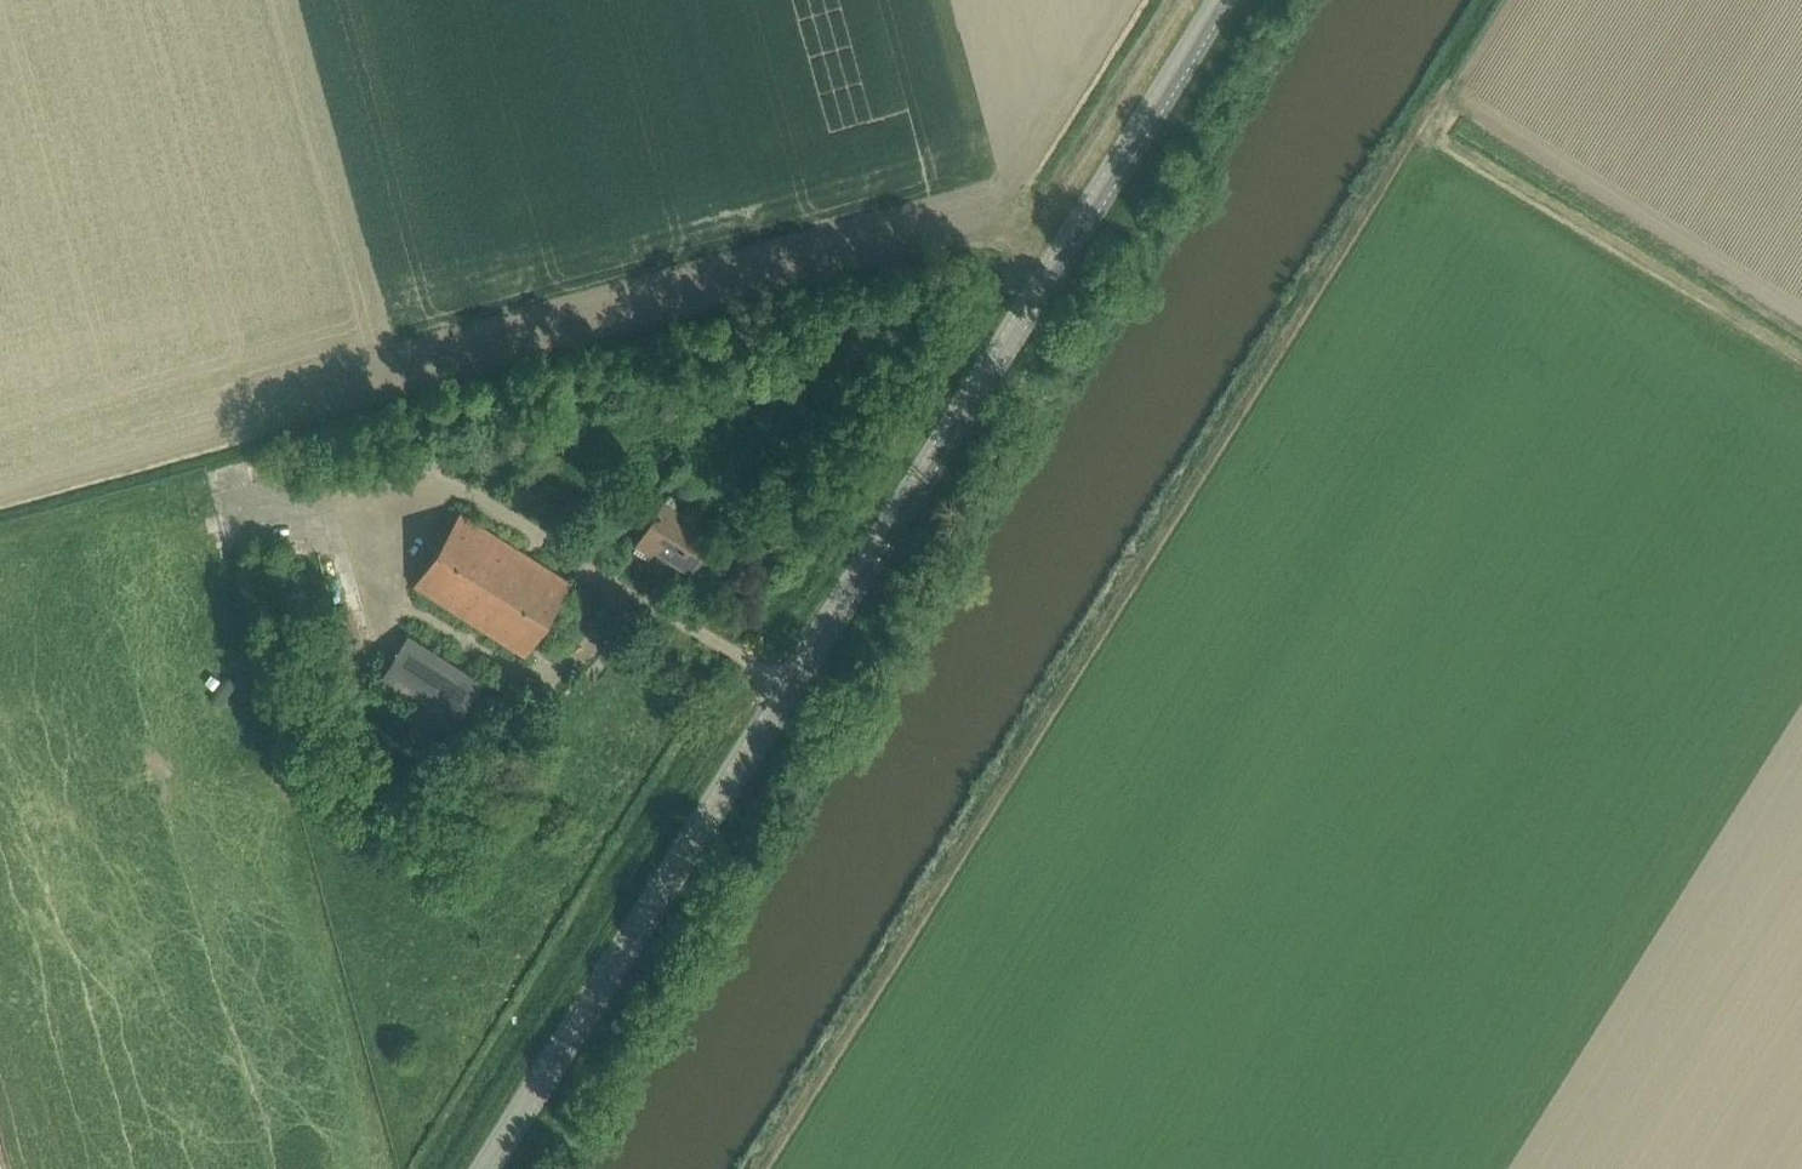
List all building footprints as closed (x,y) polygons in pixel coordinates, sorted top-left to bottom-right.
[(689,573),(713,535),(663,504),(639,541),(689,573)] [(523,655),(570,582),(460,513),(414,586),(523,655)] [(450,732),(481,682),(461,670),(407,635),(375,686),(450,732)]
